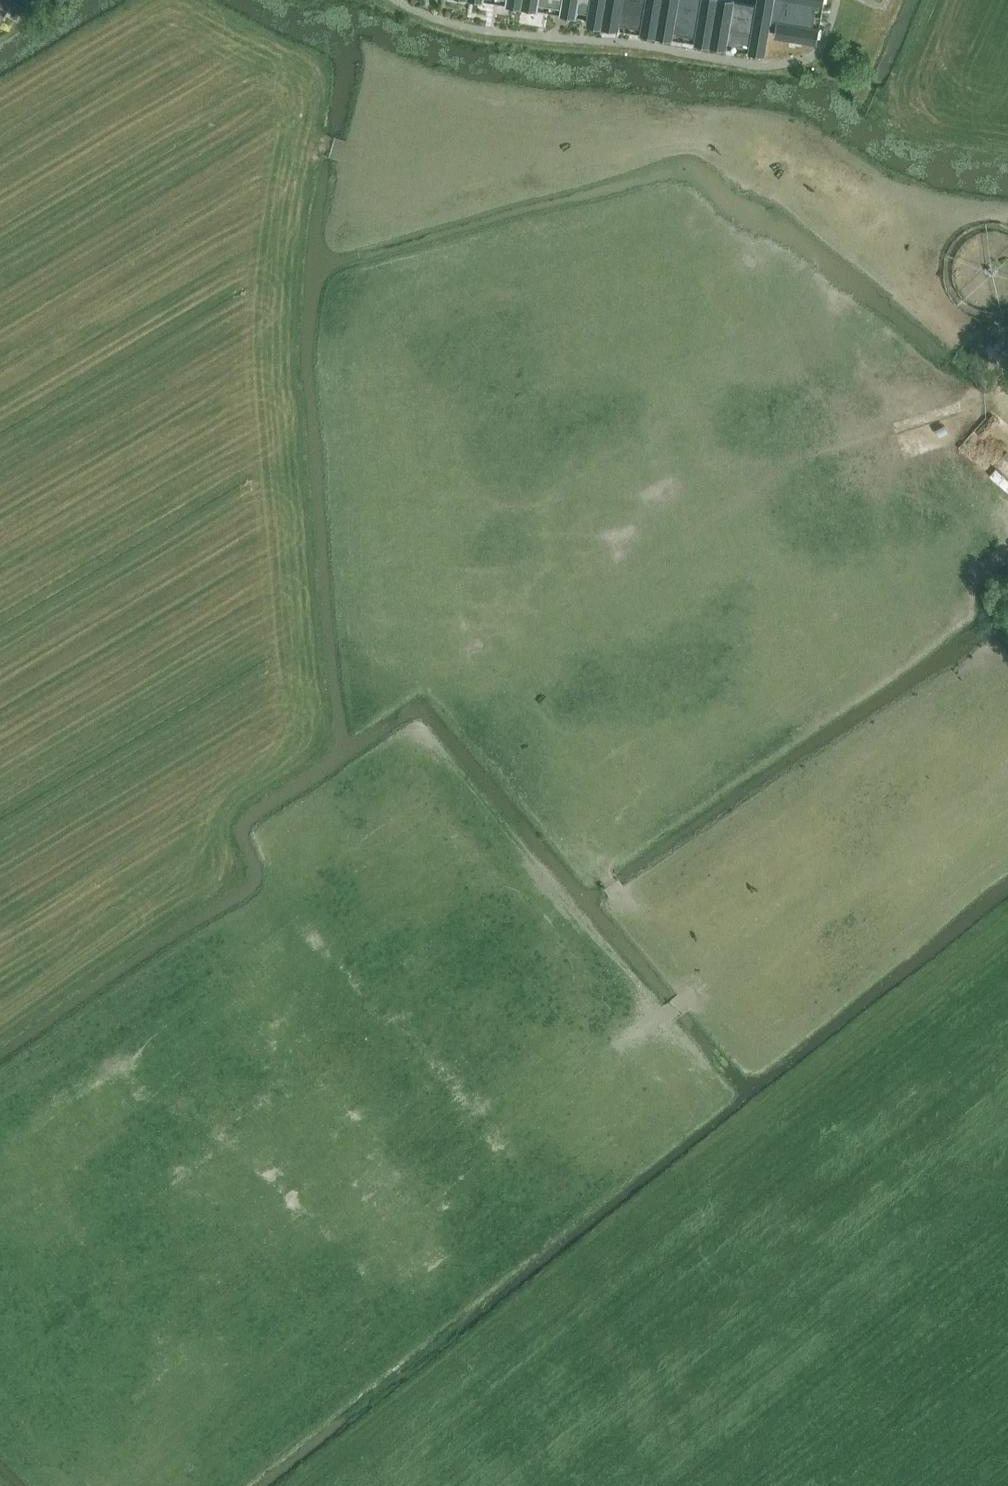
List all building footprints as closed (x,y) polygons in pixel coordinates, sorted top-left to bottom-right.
[(577,14),(578,8),(589,10),(587,22),(765,53),(770,27),(776,28),(775,34),(817,41),(824,0),(757,0),(757,2),(743,0),(493,0),(577,14)] [(991,468),(1007,484),(1007,466),(1001,458),(991,468)]
